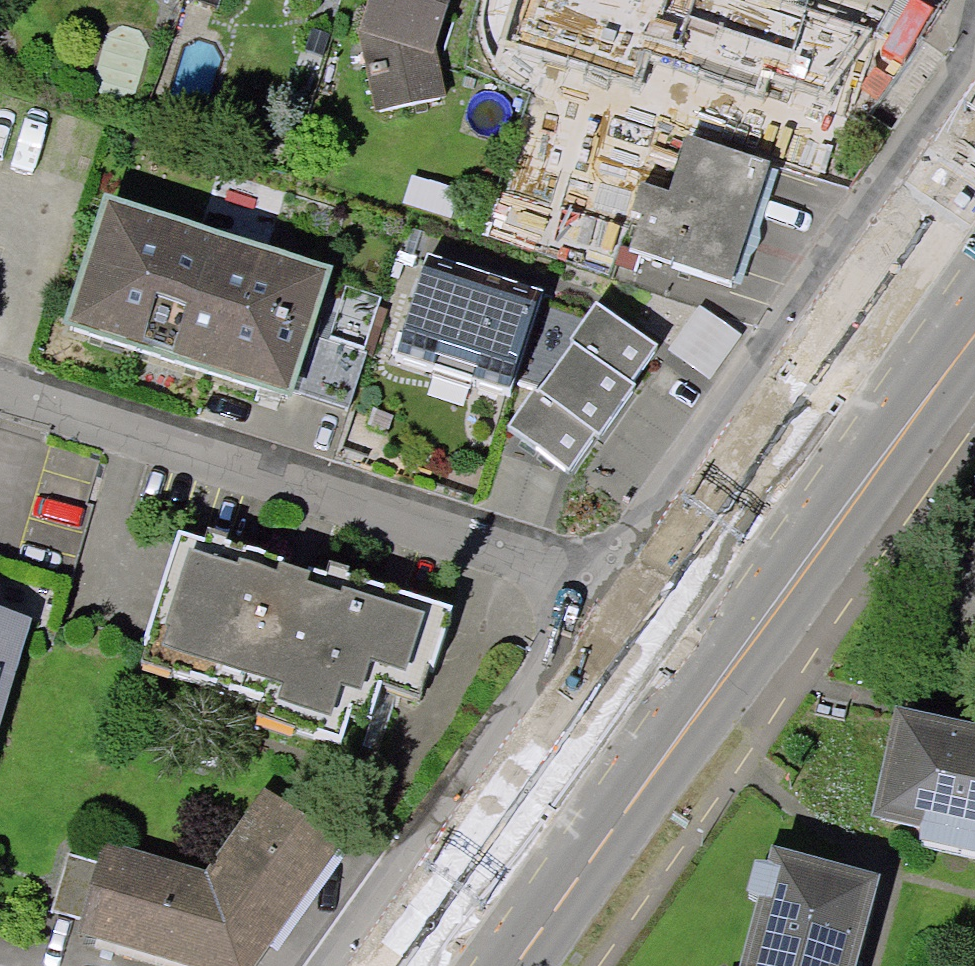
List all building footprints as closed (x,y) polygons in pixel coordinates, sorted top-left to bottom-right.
[(217,9),(220,0),(188,0),(217,9)] [(438,61),(437,54),(441,56),(459,0),(382,0),(371,33),(387,38),(393,70),(379,73),(388,115),(448,102),(439,61),(438,61)] [(572,11),(575,0),(539,0),(572,11)] [(736,0),(575,0),(635,20),(622,59),(721,91),(733,53),(756,60),(751,74),(772,80),(757,125),(771,129),(767,141),(829,161),(883,48),(736,0)] [(771,161),(687,135),(670,191),(642,183),(633,210),(641,212),(630,248),(734,281),(770,165),(771,161)] [(770,165),(734,281),(741,285),(749,255),(752,252),(757,245),(759,238),(759,231),(759,228),(778,168),(770,165)] [(333,266),(104,193),(61,327),(290,400),(333,266)] [(427,254),(400,343),(515,379),(543,289),(427,254)] [(533,388),(506,423),(565,467),(591,431),(602,439),(641,387),(630,379),(656,345),(598,302),(573,335),(581,341),(541,394),(533,388)] [(150,666),(272,706),(269,714),(347,740),(356,711),(375,717),(391,670),(437,685),(448,650),(460,613),(355,579),(351,591),(185,537),(150,644),(157,646),(150,666)] [(0,624),(0,727),(28,631),(0,624)] [(861,817),(974,842),(974,732),(884,712),(861,817)] [(71,855),(54,910),(89,921),(85,932),(200,965),(256,965),(344,843),(272,792),(211,878),(110,848),(105,865),(71,855)] [(857,883),(765,859),(736,965),(835,965),(857,883)]
